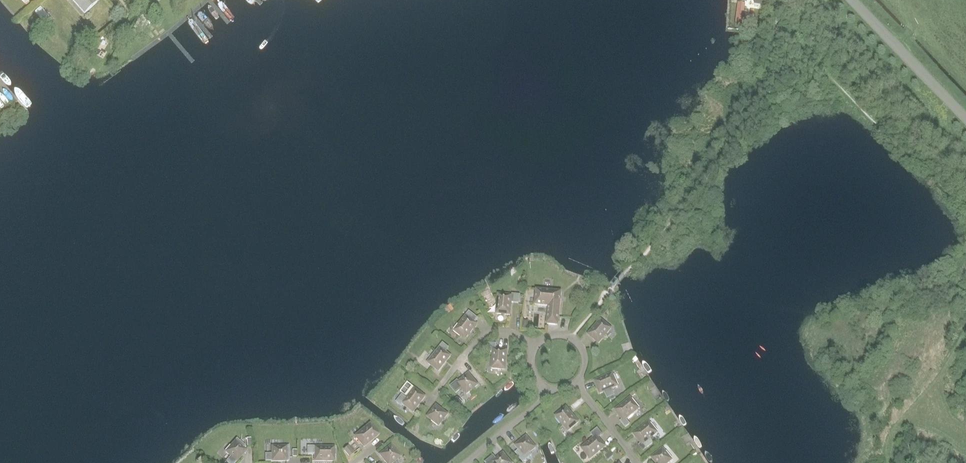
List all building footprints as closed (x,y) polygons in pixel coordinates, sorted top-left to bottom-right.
[(99,0),(72,0),(86,15),(101,1),(99,0)] [(40,6),(33,10),(43,28),(50,24),(40,6)] [(735,23),(743,24),(744,14),(737,13),(735,23)] [(547,324),(558,325),(561,292),(537,290),(535,305),(549,306),(547,324)] [(496,314),(510,315),(511,303),(519,304),(520,295),(512,294),(512,296),(498,294),(496,314)] [(602,313),(606,317),(611,311),(606,308),(602,313)] [(468,317),(456,332),(467,341),(479,325),(476,324),(479,320),(471,313),(468,317)] [(611,329),(600,320),(588,335),(599,344),(611,329)] [(429,364),(440,373),(452,357),(446,352),(449,348),(443,342),(439,347),(441,349),(429,364)] [(491,368),(505,370),(507,350),(496,349),(496,344),(488,343),(487,352),(493,352),(491,368)] [(612,389),(618,386),(612,373),(594,381),(600,394),(604,392),(607,399),(615,396),(612,389)] [(462,388),(467,394),(478,385),(469,374),(459,382),(457,381),(451,386),(456,393),(462,388)] [(403,404),(413,412),(425,397),(414,388),(407,397),(403,394),(396,403),(402,407),(403,404)] [(457,398),(454,402),(459,407),(463,403),(457,398)] [(630,424),(626,419),(639,409),(630,398),(615,410),(622,419),(620,421),(625,428),(630,424)] [(448,414),(436,406),(427,417),(439,426),(448,414)] [(566,407),(556,416),(568,431),(579,422),(566,407)] [(454,410),(451,414),(456,418),(459,414),(454,410)] [(648,447),(644,444),(657,433),(649,422),(634,434),(641,443),(638,446),(643,451),(648,447)] [(355,436),(364,447),(379,435),(370,424),(355,436)] [(582,448),(590,459),(605,447),(598,438),(603,434),(598,428),(590,434),(594,439),(582,448)] [(526,437),(515,446),(519,451),(516,453),(523,462),(531,455),(529,453),(536,448),(526,437)] [(247,451),(243,448),(245,446),(237,439),(226,452),(231,457),(227,462),(228,462),(235,462),(237,462),(247,451)] [(343,450),(349,457),(354,453),(349,446),(343,450)] [(391,446),(380,455),(386,462),(393,462),(400,457),(391,446)] [(289,447),(272,447),(272,455),(266,455),(266,461),(289,461),(289,447)] [(308,447),(308,454),(315,454),(315,461),(334,461),(334,447),(308,447)] [(652,458),(656,462),(668,462),(672,460),(663,449),(652,458)] [(607,452),(602,456),(606,461),(611,456),(607,452)] [(503,453),(496,459),(493,455),(485,462),(511,462),(503,453)]
